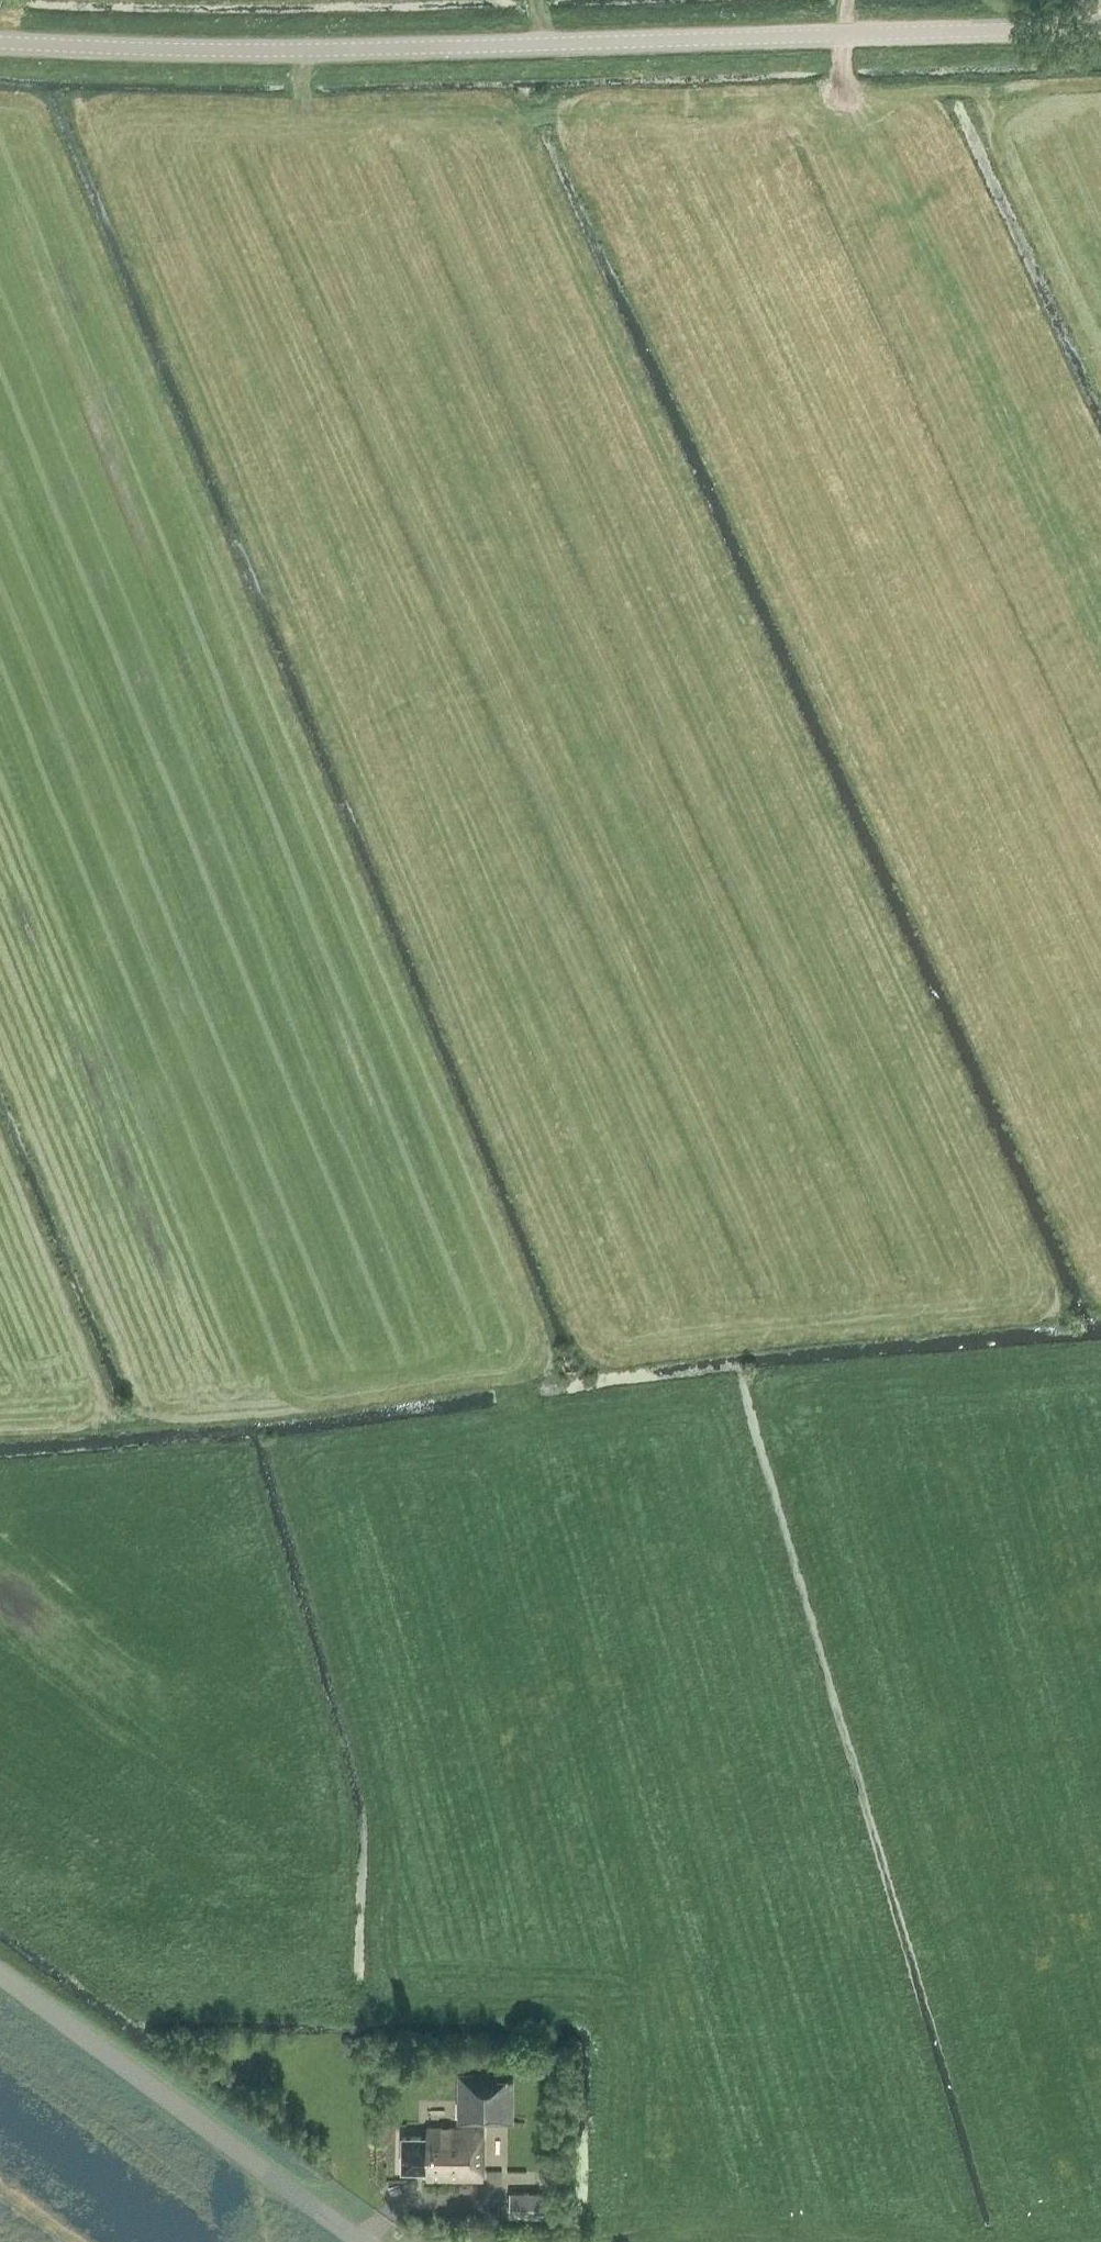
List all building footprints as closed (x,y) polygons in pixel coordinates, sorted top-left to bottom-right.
[(512,2121),(513,2078),(498,2078),(498,2074),(460,2074),(460,2121),(512,2121)] [(483,2178),(483,2129),(428,2128),(428,2137),(404,2136),(403,2169),(427,2169),(427,2178),(483,2178)] [(512,2217),(551,2216),(550,2194),(512,2194),(512,2217)]
